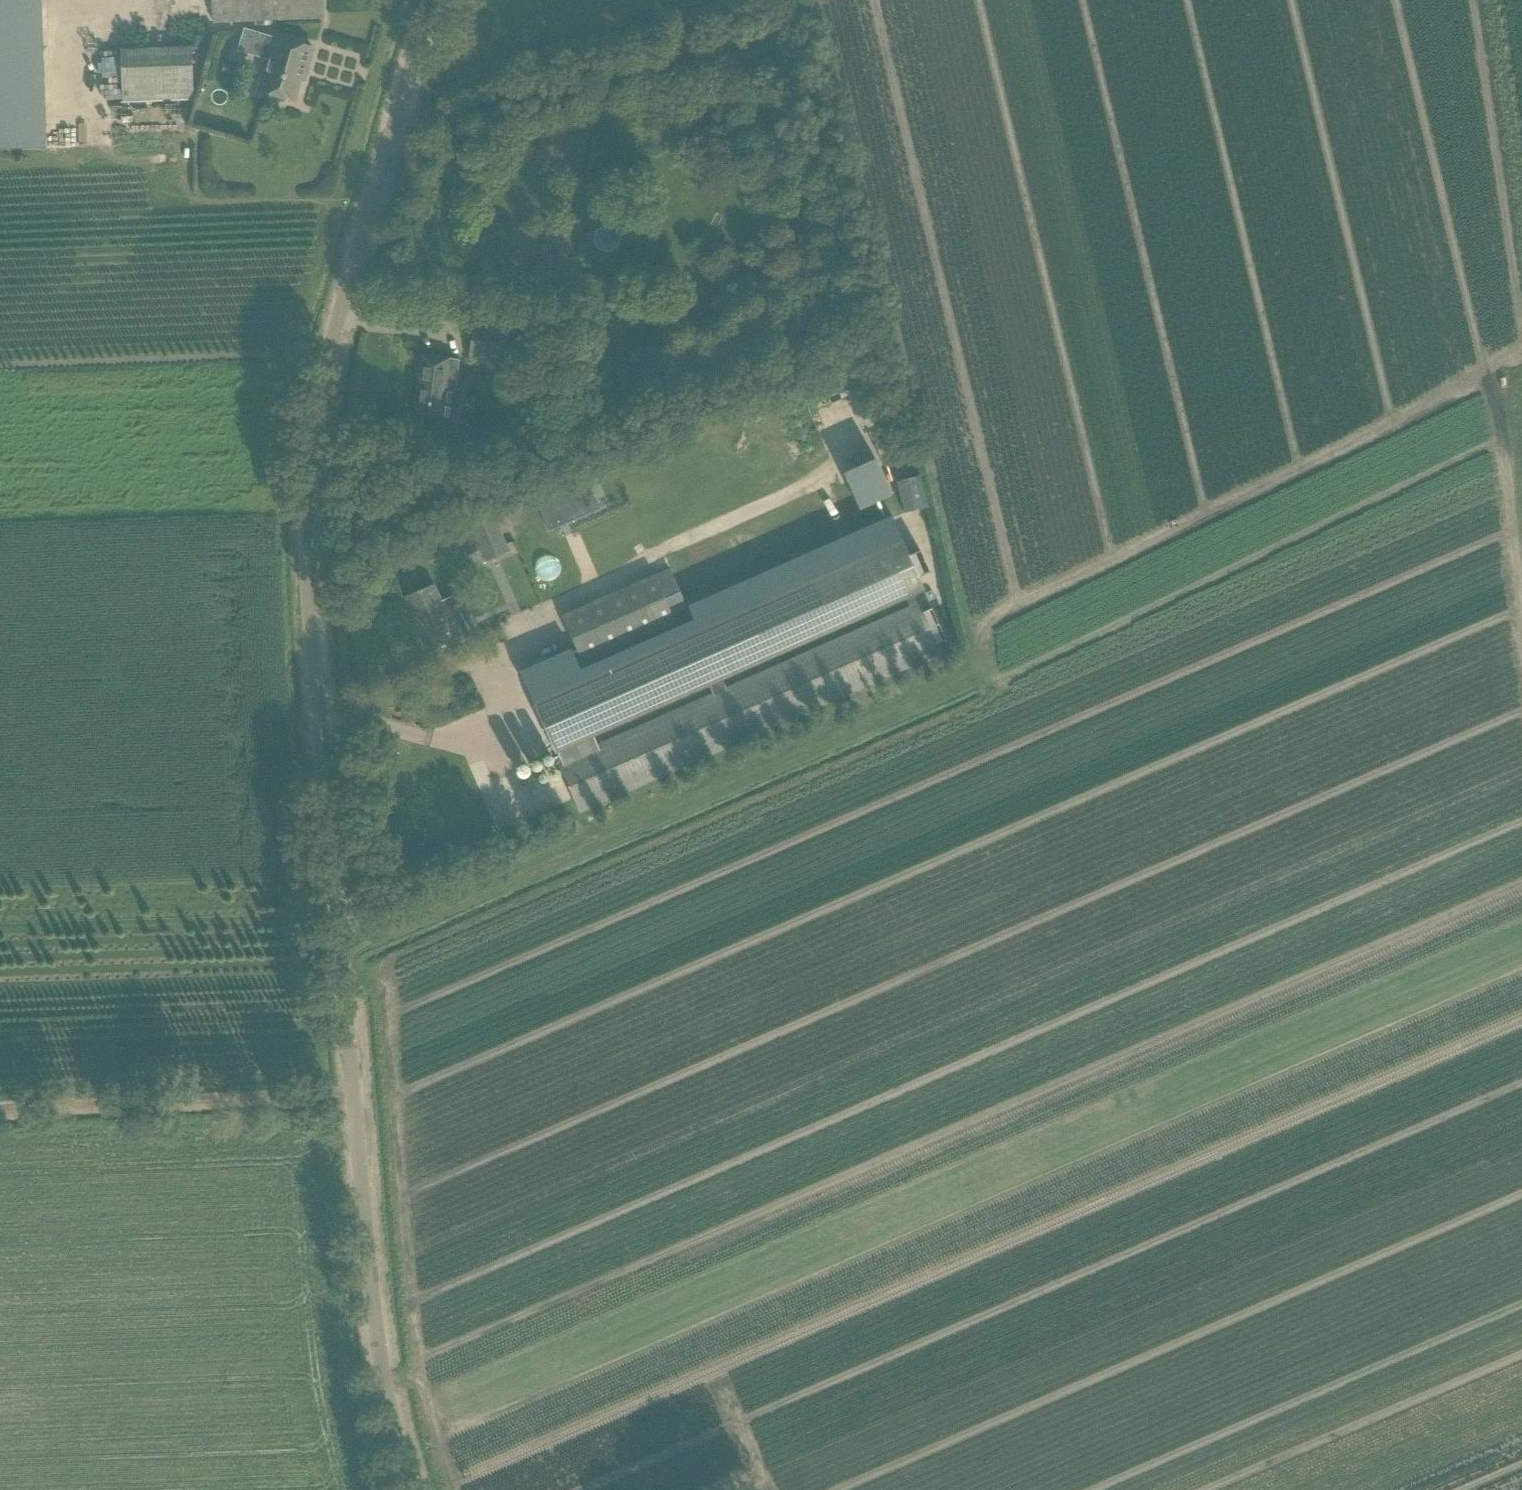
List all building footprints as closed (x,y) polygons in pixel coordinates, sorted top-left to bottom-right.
[(43,140),(38,0),(0,0),(0,142),(43,140)] [(303,19),(323,18),(322,0),(212,0),(213,23),(303,19)] [(244,28),(237,51),(271,61),(262,92),(270,94),(270,99),(283,103),(286,99),(293,101),(302,71),(306,72),(313,48),(244,28)] [(120,49),(121,102),(194,99),(191,47),(120,49)] [(515,317),(487,314),(486,325),(472,324),(468,357),(490,360),(489,369),(508,371),(515,317)] [(414,418),(434,420),(442,421),(449,358),(422,355),(414,418)] [(876,463),(844,476),(860,511),(892,497),(876,463)] [(596,479),(590,466),(583,469),(589,482),(596,479)] [(896,481),(903,511),(927,505),(920,475),(896,481)] [(587,480),(536,502),(548,531),(549,531),(549,529),(597,508),(586,482),(587,481),(587,480)] [(493,512),(467,522),(484,562),(509,551),(507,545),(495,517),(493,512)] [(692,614),(689,615),(669,570),(562,616),(575,644),(518,670),(533,705),(555,753),(557,753),(561,763),(558,764),(579,812),(597,804),(941,652),(920,605),(726,690),(721,679),(923,590),(903,544),(906,543),(894,516),(689,606),(692,614)] [(434,584),(423,589),(405,597),(428,652),(458,640),(434,584)]
